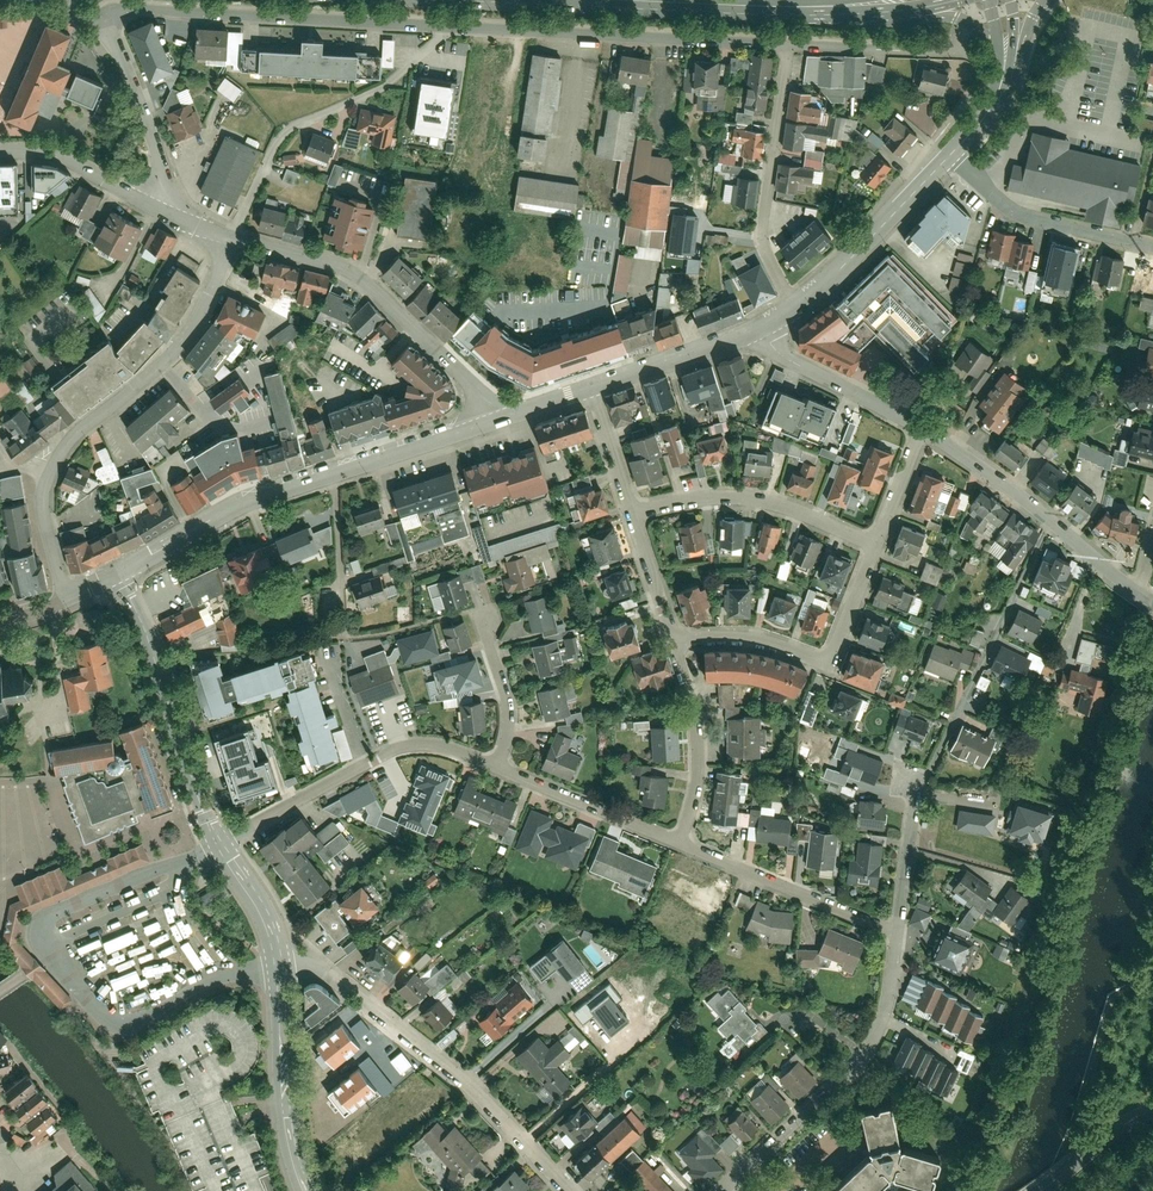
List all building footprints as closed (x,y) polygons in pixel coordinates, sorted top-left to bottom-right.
[(0,8),(0,19),(17,19),(17,8),(0,8)] [(143,14),(124,22),(138,54),(164,43),(158,28),(150,31),(143,14)] [(70,32),(45,22),(8,114),(30,123),(37,106),(51,111),(60,89),(93,102),(102,80),(78,70),(72,84),(66,81),(71,67),(56,61),(58,54),(61,55),(70,32)] [(246,33),(200,31),(198,63),(244,65),(245,48),(246,33)] [(245,48),(244,65),(244,70),(382,78),(383,57),(322,54),(323,41),(303,40),(302,52),(245,48)] [(446,41),(444,52),(465,55),(467,44),(446,41)] [(732,108),(731,117),(747,119),(749,108),(761,109),(768,53),(745,50),(744,55),(727,52),(724,68),(734,69),(735,65),(743,66),(737,109),(732,108)] [(560,55),(534,52),(519,154),(545,158),(560,55)] [(844,60),(818,59),(818,88),(867,89),(867,80),(881,84),(886,67),(867,62),(867,55),(844,55),(844,60)] [(651,60),(620,56),(617,79),(636,82),(634,92),(635,92),(646,94),(651,60)] [(1146,57),(1141,78),(1152,81),(1152,58),(1146,57)] [(158,59),(142,66),(150,85),(166,78),(158,59)] [(714,62),(690,59),(689,64),(684,63),(681,87),(692,88),(693,83),(711,85),(714,62)] [(920,64),(916,85),(941,91),(945,69),(920,64)] [(242,89),(229,79),(217,89),(235,100),(242,89)] [(455,85),(421,80),(415,132),(449,136),(455,85)] [(786,88),(782,118),(816,121),(818,106),(803,104),(805,90),(786,88)] [(167,115),(166,115),(177,140),(199,130),(189,106),(193,104),(187,90),(179,93),(171,90),(161,110),(167,115)] [(646,94),(635,92),(633,109),(626,160),(623,160),(619,192),(632,194),(640,136),(646,94)] [(358,103),(354,124),(369,128),(367,138),(385,142),(392,111),(358,103)] [(600,134),(597,155),(623,160),(626,160),(633,109),(610,105),(605,135),(600,134)] [(882,143),(895,153),(914,130),(890,111),(878,126),(889,135),(882,143)] [(1137,117),(1135,128),(1152,131),(1152,120),(1137,117)] [(782,118),(780,144),(800,146),(801,135),(823,137),(824,122),(816,121),(782,118)] [(742,138),(739,153),(757,156),(762,129),(730,124),(728,135),(742,138)] [(308,129),(300,149),(322,158),(330,137),(308,129)] [(867,137),(878,147),(883,141),(872,131),(867,137)] [(1026,168),(1014,165),(1009,188),(1088,207),(1086,219),(1106,223),(1119,226),(1124,202),(1131,204),(1140,166),(1067,149),(1069,140),(1034,132),(1033,141),(1032,141),(1026,168)] [(632,194),(625,241),(666,246),(678,158),(654,155),(656,138),(640,136),(632,194)] [(224,137),(200,190),(232,205),(256,151),(224,137)] [(865,161),(856,171),(872,185),(890,163),(866,143),(856,154),(865,161)] [(731,173),(728,199),(751,202),(754,174),(739,172),(741,162),(718,159),(716,171),(731,173)] [(773,161),(772,188),(791,189),(792,178),(810,179),(811,164),(773,161)] [(0,163),(0,214),(20,213),(18,163),(0,163)] [(337,185),(342,165),(333,163),(328,182),(337,185)] [(57,165),(29,164),(28,200),(40,202),(42,193),(50,195),(72,175),(57,165)] [(286,168),(283,180),(296,183),(299,171),(286,168)] [(513,171),(508,205),(569,214),(574,181),(513,171)] [(409,176),(399,233),(431,239),(441,182),(409,176)] [(102,196),(81,185),(78,192),(74,190),(65,207),(86,218),(80,228),(85,230),(84,233),(91,237),(97,224),(98,222),(90,218),(102,196)] [(942,187),(898,233),(919,253),(943,228),(959,242),(966,210),(942,187)] [(1148,189),(1141,217),(1152,220),(1152,191),(1148,189)] [(333,192),(321,234),(358,245),(370,203),(333,192)] [(265,204),(276,207),(278,199),(267,197),(265,204)] [(264,204),(258,227),(282,233),(282,236),(302,241),(308,216),(264,204)] [(144,224),(114,209),(104,227),(97,224),(91,237),(128,256),(144,224)] [(815,218),(779,246),(796,267),(832,238),(815,218)] [(177,239),(159,229),(148,249),(167,259),(177,239)] [(1016,235),(993,229),(985,260),(1006,266),(1003,276),(1015,279),(1017,270),(1026,272),(1034,244),(1015,239),(1016,235)] [(1080,248),(1052,242),(1041,290),(1069,297),(1080,248)] [(826,296),(795,321),(796,341),(849,366),(856,345),(852,342),(871,326),(911,362),(924,351),(919,345),(924,341),(918,335),(931,324),(935,328),(945,320),(942,316),(946,311),(882,246),(828,299),(826,296)] [(972,262),(974,256),(959,251),(957,257),(972,262)] [(393,252),(375,271),(402,297),(418,281),(420,278),(393,252)] [(1096,258),(1090,256),(1085,275),(1098,278),(1097,281),(1113,286),(1121,258),(1097,252),(1096,258)] [(611,303),(618,323),(633,318),(626,297),(633,256),(619,253),(611,303)] [(732,259),(739,271),(749,265),(743,254),(732,259)] [(296,265),(264,255),(257,277),(264,279),(261,289),(275,293),(278,282),(290,285),(296,265)] [(953,273),(969,276),(971,264),(956,260),(953,273)] [(778,293),(759,261),(749,265),(748,266),(739,271),(736,273),(755,306),(778,293)] [(1143,286),(1152,288),(1152,265),(1148,264),(1143,286)] [(326,272),(301,265),(293,298),(306,301),(309,288),(321,291),(326,272)] [(147,325),(163,339),(165,341),(178,323),(176,322),(190,303),(187,300),(199,283),(177,268),(163,288),(169,292),(157,308),(158,309),(147,325)] [(661,273),(659,286),(669,287),(671,274),(661,273)] [(952,276),(948,290),(963,294),(967,280),(952,276)] [(437,299),(418,281),(402,297),(398,301),(418,319),(437,299)] [(88,284),(78,291),(98,319),(108,312),(88,284)] [(122,284),(117,293),(128,299),(133,290),(122,284)] [(337,290),(328,286),(315,311),(340,323),(353,298),(344,293),(346,289),(339,286),(337,290)] [(659,286),(657,305),(667,306),(669,287),(659,286)] [(574,300),(573,289),(565,289),(566,300),(574,300)] [(1137,291),(1134,303),(1151,308),(1152,300),(1152,296),(1137,291)] [(214,327),(232,341),(239,331),(253,336),(264,312),(223,292),(212,316),(218,321),(214,327)] [(732,294),(690,309),(698,330),(740,314),(732,294)] [(381,313),(365,297),(345,316),(360,333),(361,332),(381,313)] [(437,299),(418,319),(444,343),(450,335),(463,322),(437,299)] [(623,356),(628,354),(626,350),(618,323),(612,325),(533,353),(510,342),(473,309),(463,322),(450,335),(467,350),(469,347),(492,367),(532,386),(623,356)] [(652,341),(657,340),(653,325),(655,311),(646,314),(633,318),(618,323),(626,350),(652,341)] [(398,330),(381,313),(361,332),(365,337),(363,339),(369,344),(378,335),(385,343),(398,330)] [(682,341),(675,318),(653,325),(657,340),(658,344),(660,348),(682,341)] [(300,332),(291,321),(267,338),(275,349),(300,332)] [(114,355),(134,372),(163,339),(147,325),(143,322),(114,355)] [(209,323),(182,356),(204,374),(232,341),(214,327),(209,323)] [(1137,331),(1134,342),(1144,344),(1137,372),(1152,376),(1152,336),(1137,331)] [(56,394),(73,419),(134,372),(114,355),(108,341),(50,385),(56,394)] [(401,390),(379,397),(388,424),(389,428),(439,410),(441,402),(446,403),(449,388),(443,386),(445,379),(404,341),(385,363),(403,380),(401,390)] [(977,392),(991,372),(986,369),(993,356),(979,347),(976,353),(968,348),(958,364),(979,377),(971,389),(977,392)] [(736,350),(713,359),(726,394),(749,386),(736,350)] [(707,360),(676,371),(686,399),(702,393),(707,406),(721,401),(707,360)] [(13,412),(22,406),(25,404),(15,389),(0,365),(0,392),(13,412)] [(288,466),(304,462),(297,435),(277,365),(261,370),(280,437),(288,466)] [(255,372),(241,368),(195,404),(216,431),(237,419),(247,436),(255,433),(272,427),(255,372)] [(771,376),(782,381),(786,372),(775,368),(771,376)] [(1001,368),(976,401),(985,407),(979,415),(997,429),(1021,396),(1013,390),(1019,382),(1001,368)] [(666,377),(646,384),(655,412),(675,405),(666,377)] [(15,389),(25,404),(28,407),(39,400),(27,381),(15,389)] [(1133,401),(1152,407),(1152,386),(1138,382),(1133,401)] [(171,384),(126,420),(159,460),(172,450),(165,441),(180,428),(172,420),(189,406),(171,384)] [(635,386),(606,395),(616,427),(633,422),(629,407),(640,403),(635,386)] [(377,391),(325,407),(336,441),(388,424),(379,397),(377,391)] [(811,401),(809,405),(777,393),(764,426),(823,449),(838,411),(811,401)] [(29,416),(44,438),(73,419),(56,394),(42,404),(43,406),(29,416)] [(17,438),(7,445),(17,459),(45,440),(44,438),(29,416),(22,406),(13,412),(4,418),(17,438)] [(584,408),(534,424),(546,459),(564,453),(562,445),(593,435),(584,408)] [(319,411),(304,415),(309,431),(297,435),(304,462),(333,452),(319,411)] [(671,422),(653,427),(659,447),(665,465),(683,459),(671,422)] [(1133,427),(1129,426),(1125,443),(1147,448),(1151,432),(1142,429),(1144,424),(1134,422),(1133,427)] [(632,454),(624,457),(633,484),(657,476),(649,451),(659,447),(653,427),(626,437),(632,454)] [(718,429),(693,435),(698,457),(707,455),(709,460),(716,458),(715,453),(724,451),(718,429)] [(220,438),(182,460),(208,500),(239,483),(261,475),(253,450),(242,453),(236,433),(220,438)] [(1001,433),(989,450),(1011,465),(1022,448),(1001,433)] [(268,472),(288,466),(280,437),(253,445),(262,472),(267,470),(268,472)] [(1035,446),(1048,459),(1057,450),(1044,437),(1035,446)] [(880,491),(894,452),(870,443),(860,469),(841,462),(826,501),(846,509),(856,482),(880,491)] [(1124,448),(1111,444),(1107,459),(1120,462),(1124,448)] [(769,449),(743,446),(741,468),(767,471),(769,449)] [(501,454),(462,467),(474,500),(487,496),(489,502),(504,497),(502,490),(510,487),(512,494),(525,489),(527,496),(548,489),(535,451),(504,461),(501,454)] [(95,476),(99,478),(116,472),(108,456),(91,464),(95,476)] [(789,468),(783,484),(805,492),(810,476),(806,475),(812,460),(800,456),(795,470),(789,468)] [(702,471),(698,457),(691,459),(695,473),(702,471)] [(1042,458),(1026,479),(1047,495),(1059,479),(1049,472),(1053,466),(1042,458)] [(146,462),(116,472),(126,502),(138,497),(136,493),(133,483),(151,477),(146,462)] [(64,463),(56,481),(69,487),(71,488),(73,483),(87,490),(99,478),(95,476),(64,463)] [(446,468),(391,486),(400,514),(407,538),(437,528),(441,539),(466,531),(446,468)] [(918,468),(911,486),(930,493),(937,475),(918,468)] [(583,471),(568,475),(576,502),(566,505),(569,516),(603,506),(597,486),(588,489),(583,471)] [(0,477),(0,479),(3,499),(25,496),(22,474),(0,477)] [(186,513),(203,502),(186,475),(168,486),(186,513)] [(1073,478),(1055,501),(1077,518),(1095,495),(1073,478)] [(71,488),(69,487),(65,497),(75,500),(87,490),(73,483),(71,488)] [(1005,506),(977,484),(965,500),(972,505),(969,510),(966,508),(961,515),(977,527),(982,521),(978,518),(982,513),(992,522),(1005,506)] [(863,488),(855,486),(852,494),(860,497),(863,488)] [(911,486),(904,505),(923,512),(930,493),(911,486)] [(138,497),(126,502),(132,520),(141,541),(172,522),(149,487),(136,493),(138,497)] [(955,495),(946,491),(940,506),(949,510),(955,495)] [(381,519),(374,498),(349,506),(356,527),(381,519)] [(11,557),(19,594),(47,588),(43,566),(37,567),(30,536),(34,535),(27,504),(3,510),(9,536),(1,537),(3,547),(5,547),(8,558),(11,557)] [(1101,509),(1090,522),(1102,531),(1128,538),(1132,520),(1125,519),(1128,510),(1115,507),(1113,516),(1110,515),(1101,509)] [(1035,528),(1009,508),(995,527),(996,528),(990,536),(998,541),(1004,533),(1009,537),(996,555),(1008,565),(1035,528)] [(400,514),(390,516),(397,538),(402,556),(412,553),(407,538),(400,514)] [(738,516),(719,515),(718,541),(737,541),(738,516)] [(390,516),(381,519),(388,541),(397,538),(390,516)] [(696,517),(676,521),(680,543),(700,539),(696,517)] [(775,522),(759,517),(754,537),(757,538),(756,542),(765,545),(767,540),(769,541),(775,522)] [(542,538),(559,533),(554,519),(484,541),(478,520),(469,523),(480,557),(499,551),(542,538)] [(110,529),(118,550),(141,541),(132,520),(110,529)] [(919,528),(898,520),(887,547),(900,552),(903,545),(911,548),(919,528)] [(67,571),(118,550),(110,529),(84,536),(80,521),(56,528),(67,571)] [(608,521),(579,531),(590,563),(619,553),(608,521)] [(959,534),(968,539),(975,527),(966,522),(959,534)] [(818,538),(796,529),(785,555),(807,564),(818,538)] [(283,570),(316,557),(307,533),(273,545),(279,559),(283,570)] [(506,573),(499,575),(503,587),(509,585),(509,587),(531,580),(525,562),(534,559),(539,574),(552,569),(542,538),(499,551),(506,573)] [(273,545),(257,552),(261,562),(266,561),(267,563),(279,559),(273,545)] [(827,547),(817,572),(840,580),(850,556),(827,547)] [(267,563),(266,561),(261,562),(257,552),(226,563),(239,597),(275,584),(267,563)] [(354,553),(347,556),(351,569),(358,566),(354,553)] [(1053,563),(1043,559),(1032,584),(1061,596),(1072,572),(1067,569),(1070,562),(1056,556),(1053,563)] [(936,563),(922,557),(915,573),(929,579),(936,563)] [(454,568),(430,577),(440,606),(468,597),(461,578),(471,574),(472,576),(481,573),(476,558),(453,566),(454,568)] [(781,558),(777,577),(787,579),(790,560),(781,558)] [(967,560),(963,569),(974,574),(977,564),(967,560)] [(218,565),(183,582),(194,605),(224,590),(218,565)] [(621,565),(599,572),(606,594),(628,587),(621,565)] [(901,579),(877,570),(870,589),(894,598),(901,579)] [(375,572),(348,582),(356,602),(383,593),(375,572)] [(692,578),(674,583),(683,614),(702,609),(698,597),(706,596),(701,579),(693,581),(692,578)] [(746,582),(723,582),(724,611),(747,611),(746,582)] [(480,585),(483,604),(490,603),(487,584),(480,585)] [(792,597),(771,589),(763,611),(785,618),(792,597)] [(224,590),(194,605),(163,620),(173,641),(233,613),(227,590),(224,590)] [(543,590),(520,597),(528,627),(551,621),(543,590)] [(635,597),(620,601),(622,609),(637,604),(635,597)] [(823,607),(804,601),(796,625),(815,631),(823,607)] [(1014,602),(1003,628),(1031,640),(1042,614),(1014,602)] [(882,620),(860,611),(851,633),(873,642),(882,620)] [(598,624),(606,651),(636,642),(628,615),(598,624)] [(902,620),(899,627),(913,633),(916,626),(902,620)] [(465,621),(444,628),(451,650),(472,643),(465,621)] [(236,623),(217,624),(221,644),(241,643),(236,623)] [(963,637),(962,639),(978,645),(983,632),(974,628),(970,639),(963,637)] [(399,640),(405,662),(438,653),(432,631),(399,640)] [(570,632),(527,642),(534,672),(560,666),(558,656),(575,652),(570,632)] [(935,641),(925,666),(953,677),(958,665),(968,668),(975,651),(962,646),(960,651),(935,641)] [(80,672),(63,676),(71,710),(92,706),(89,691),(114,686),(107,654),(111,653),(108,643),(76,650),(80,672)] [(656,644),(625,654),(636,689),(657,682),(653,672),(664,669),(656,644)] [(709,646),(700,647),(703,676),(716,675),(727,675),(737,676),(746,677),(759,680),(768,683),(778,687),(786,690),(790,692),(805,667),(794,662),(780,656),(765,652),(750,649),(735,647),(721,646),(709,646)] [(877,657),(848,646),(838,672),(868,683),(877,657)] [(1004,646),(994,667),(1022,680),(1032,659),(1004,646)] [(369,669),(351,675),(361,705),(399,691),(384,649),(364,656),(369,669)] [(310,767),(339,757),(328,726),(337,723),(331,708),(323,710),(312,677),(317,676),(309,653),(303,655),(301,650),(280,658),(279,656),(273,658),(274,660),(221,678),(219,672),(221,671),(217,660),(189,670),(206,719),(234,709),(232,703),(239,701),(240,705),(281,690),(280,688),(287,686),(291,697),(286,699),(292,716),(295,714),(303,736),(300,737),(310,767)] [(476,659),(433,671),(439,693),(458,688),(459,690),(483,683),(476,659)] [(22,666),(13,667),(12,664),(10,664),(11,668),(3,669),(2,663),(0,663),(0,711),(5,710),(6,715),(11,714),(8,698),(19,696),(20,700),(26,699),(25,695),(28,694),(30,697),(32,696),(30,693),(33,689),(36,689),(37,688),(34,687),(33,681),(35,679),(34,678),(32,679),(27,676),(28,673),(26,672),(25,675),(24,675),(22,666)] [(1058,673),(1050,671),(1046,685),(1055,688),(1056,685),(1070,689),(1064,708),(1086,715),(1098,674),(1061,663),(1058,673)] [(558,680),(532,687),(540,716),(560,710),(561,718),(569,716),(578,714),(576,706),(566,708),(558,680)] [(718,684),(719,705),(734,705),(732,683),(718,684)] [(856,694),(836,686),(827,708),(848,716),(856,694)] [(903,706),(907,696),(891,691),(887,701),(903,706)] [(477,698),(456,701),(459,728),(481,725),(477,698)] [(902,706),(893,730),(924,742),(928,732),(925,730),(928,723),(909,716),(912,710),(902,706)] [(723,713),(724,752),(756,752),(756,740),(761,740),(760,724),(756,724),(756,713),(723,713)] [(551,727),(537,763),(567,775),(576,751),(563,746),(568,734),(570,724),(569,716),(561,718),(550,720),(551,727)] [(674,723),(649,724),(650,757),(675,757),(674,723)] [(990,738),(958,723),(946,750),(978,764),(990,738)] [(66,786),(86,841),(140,822),(138,815),(148,812),(149,817),(174,807),(141,725),(118,732),(124,748),(116,749),(114,740),(51,751),(56,776),(66,775),(69,784),(66,786)] [(215,740),(225,769),(258,758),(248,729),(215,740)] [(885,760),(849,748),(840,774),(876,786),(885,760)] [(225,769),(235,800),(277,786),(269,759),(260,762),(258,758),(225,769)] [(450,776),(422,764),(414,784),(422,787),(418,796),(413,794),(410,802),(407,801),(399,821),(427,833),(450,776)] [(636,801),(660,805),(666,768),(641,764),(636,801)] [(708,818),(744,822),(745,807),(733,806),(737,770),(712,768),(708,818)] [(475,775),(464,771),(449,810),(499,829),(496,836),(506,840),(512,825),(505,822),(514,798),(501,793),(499,796),(472,785),(475,775)] [(369,782),(340,797),(348,812),(364,804),(369,813),(365,821),(377,826),(384,810),(369,782)] [(859,801),(856,824),(881,827),(884,804),(859,801)] [(1051,812),(1017,802),(1010,829),(1020,831),(1019,836),(1032,840),(1033,836),(1044,839),(1051,812)] [(753,822),(752,836),(785,840),(784,847),(792,848),(794,835),(794,830),(786,829),(787,815),(755,811),(756,805),(746,804),(745,807),(744,822),(753,822)] [(550,815),(527,805),(511,844),(531,852),(536,839),(544,843),(541,852),(572,864),(581,842),(584,843),(592,825),(574,818),(570,827),(555,820),(553,825),(547,822),(550,815)] [(994,814),(959,809),(956,828),(992,833),(994,814)] [(299,815),(258,849),(304,905),(328,886),(304,857),(313,850),(323,862),(348,842),(329,819),(313,832),(299,815)] [(804,836),(801,862),(830,865),(833,830),(806,828),(807,820),(795,819),(794,830),(794,835),(804,836)] [(615,837),(600,831),(585,865),(615,878),(614,880),(639,891),(652,862),(612,845),(615,837)] [(879,840),(855,838),(853,855),(845,854),(843,877),(876,880),(879,840)] [(150,860),(143,842),(107,857),(108,862),(68,879),(19,899),(10,903),(1,946),(24,970),(60,1008),(72,997),(37,960),(19,940),(24,913),(150,860)] [(62,865),(13,884),(19,899),(68,879),(62,865)] [(659,895),(715,917),(727,885),(718,881),(716,886),(669,869),(659,895)] [(968,873),(955,890),(974,904),(958,925),(968,933),(982,914),(990,920),(994,914),(1011,926),(1032,899),(1012,885),(999,902),(990,894),(992,891),(968,873)] [(379,910),(362,889),(341,905),(336,899),(315,916),(337,944),(379,910)] [(926,930),(932,913),(928,912),(932,901),(919,895),(908,923),(926,930)] [(771,907),(754,900),(744,924),(767,934),(793,934),(792,908),(771,907)] [(976,939),(943,926),(929,961),(962,973),(976,939)] [(864,941),(829,928),(821,948),(803,948),(803,966),(830,966),(830,956),(843,961),(841,966),(853,971),(864,941)] [(585,967),(564,939),(546,953),(567,980),(585,967)] [(374,942),(360,961),(384,978),(398,958),(374,942)] [(1004,960),(1009,948),(997,944),(993,955),(1004,960)] [(427,951),(413,964),(419,970),(432,957),(427,951)] [(410,968),(393,986),(409,1002),(426,984),(410,968)] [(944,986),(927,979),(916,1004),(932,1011),(930,1014),(945,1020),(943,1024),(958,1030),(957,1034),(972,1040),(983,1015),(968,1009),(970,1005),(956,998),(957,995),(943,989),(944,986)] [(321,1003),(306,1015),(312,1024),(341,1001),(322,986),(316,983),(310,985),(308,987),(321,1003)] [(629,1018),(616,1002),(622,998),(610,984),(574,1013),(583,1023),(595,1014),(611,1033),(629,1018)] [(715,988),(703,999),(718,1014),(714,1018),(721,1025),(717,1028),(727,1038),(728,1040),(719,1049),(728,1059),(739,1049),(737,1047),(744,1040),(747,1043),(753,1038),(759,1045),(773,1032),(761,1021),(758,1024),(746,1012),(748,1010),(724,986),(719,992),(715,988)] [(435,994),(417,1009),(432,1026),(450,1011),(435,994)] [(499,995),(474,1015),(490,1035),(515,1015),(499,995)] [(535,1032),(510,1052),(545,1096),(568,1078),(555,1062),(566,1053),(553,1036),(544,1044),(535,1032)] [(906,1036),(895,1059),(909,1066),(908,1069),(921,1075),(920,1078),(933,1085),(932,1087),(947,1095),(959,1071),(945,1065),(946,1062),(932,1055),(934,1053),(920,1046),(921,1043),(906,1036)] [(961,1056),(956,1067),(967,1072),(975,1054),(960,1047),(956,1053),(961,1056)] [(0,1048),(0,1071),(7,1069),(5,1066),(9,1065),(0,1048)] [(390,1072),(372,1054),(356,1072),(373,1089),(390,1072)] [(798,1062),(780,1079),(799,1099),(817,1082),(798,1062)] [(344,1072),(339,1065),(318,1080),(323,1087),(344,1072)] [(10,1093),(21,1107),(37,1093),(27,1080),(10,1093)] [(408,1110),(413,1106),(396,1084),(363,1108),(367,1114),(355,1123),(373,1147),(413,1117),(408,1110)] [(771,1084),(752,1102),(773,1123),(791,1106),(771,1084)] [(21,1107),(30,1119),(47,1105),(37,1093),(21,1107)] [(575,1102),(554,1121),(573,1143),(595,1124),(575,1102)] [(30,1119),(40,1131),(57,1118),(47,1105),(30,1119)] [(827,1190),(872,1190),(888,1177),(918,1186),(927,1189),(935,1160),(898,1149),(888,1107),(858,1114),(868,1154),(827,1190)] [(742,1111),(728,1124),(734,1131),(719,1144),(730,1155),(758,1130),(742,1111)] [(619,1116),(573,1156),(589,1174),(635,1134),(619,1116)] [(434,1118),(417,1133),(452,1170),(462,1173),(479,1155),(449,1122),(443,1128),(434,1118)] [(692,1128),(674,1146),(687,1160),(683,1164),(698,1180),(718,1161),(707,1149),(710,1147),(692,1128)] [(559,1135),(551,1141),(561,1153),(569,1147),(559,1135)] [(75,1159),(53,1178),(61,1186),(54,1190),(101,1190),(75,1159)] [(511,1166),(480,1190),(514,1190),(524,1182),(511,1166)] [(635,1177),(648,1190),(672,1190),(648,1166),(635,1177)] [(462,1173),(452,1170),(447,1188),(458,1190),(462,1173)] [(605,1190),(633,1190),(620,1177),(605,1190)]
